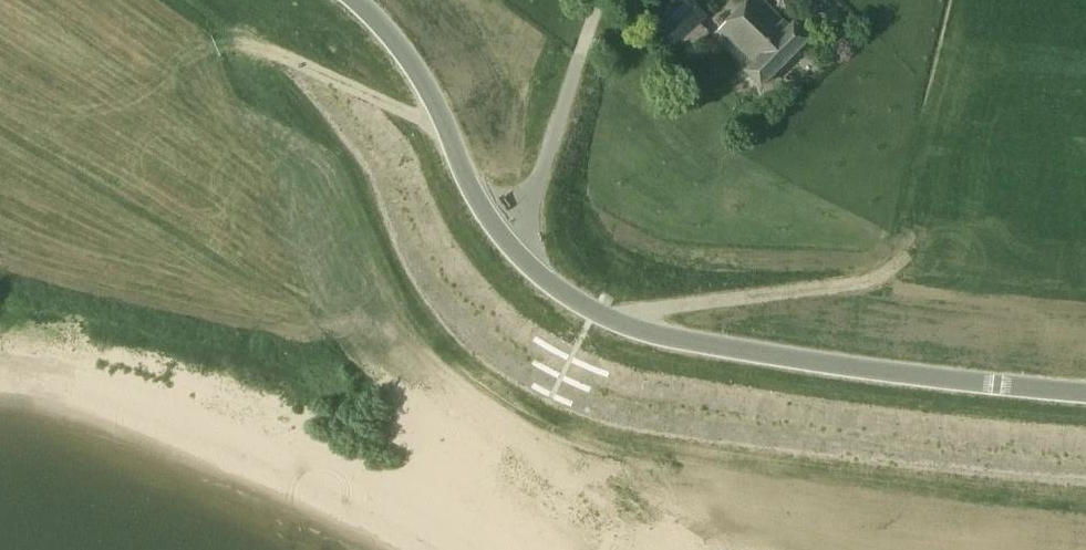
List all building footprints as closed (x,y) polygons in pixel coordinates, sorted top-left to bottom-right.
[(674,46),(705,16),(690,0),(644,0),(638,7),(674,46)] [(760,88),(809,39),(793,22),(788,27),(761,0),(750,0),(719,31),(751,62),(742,71),(760,88)]
